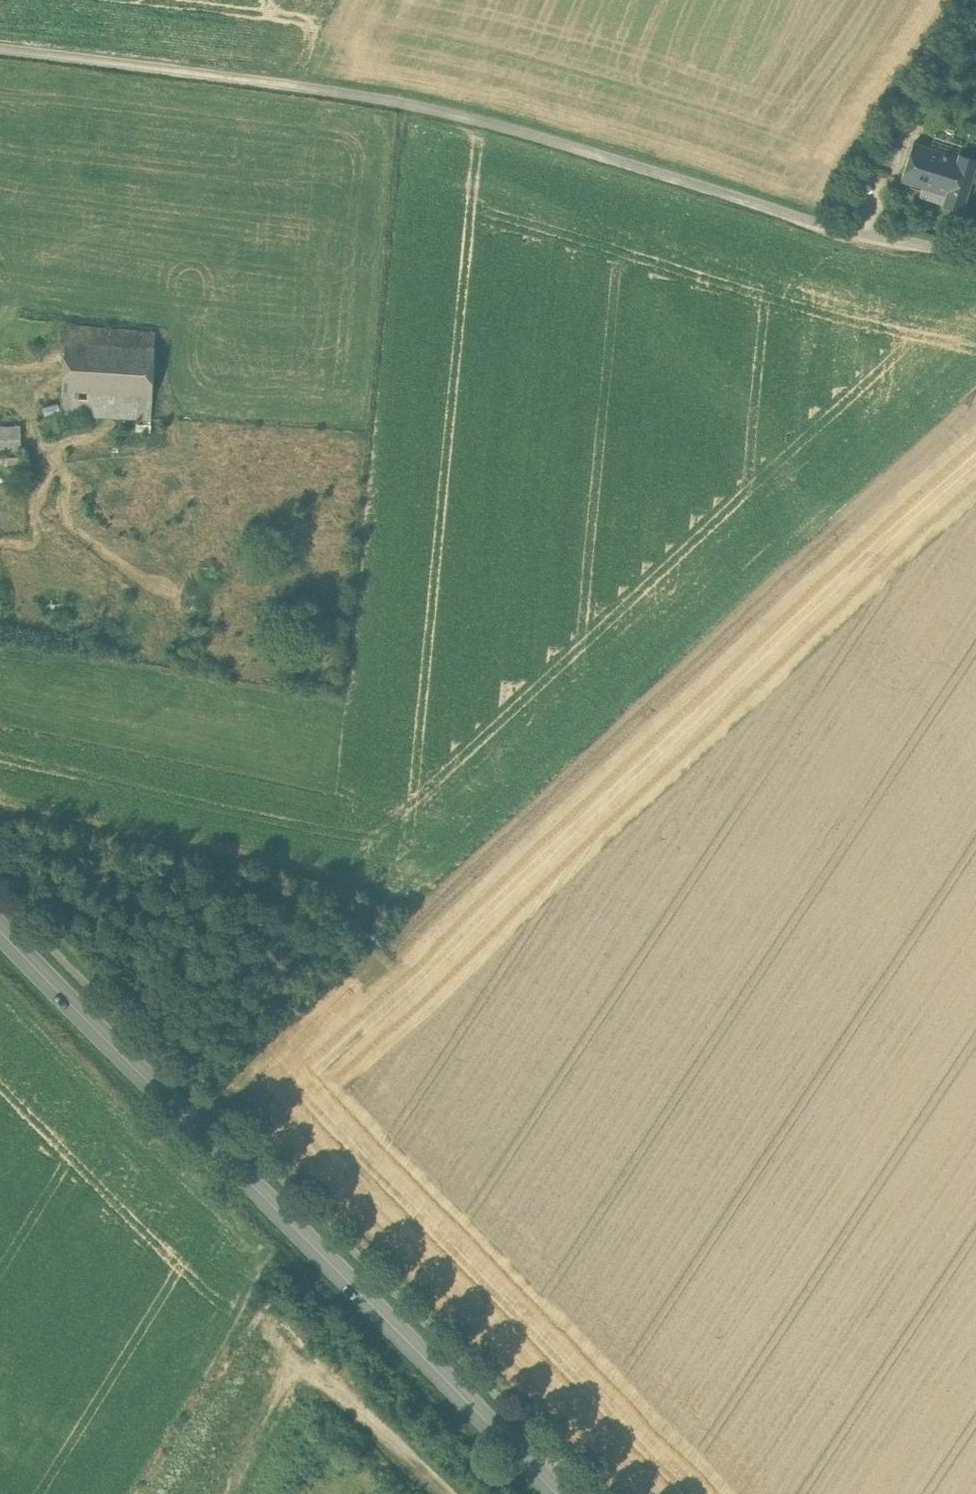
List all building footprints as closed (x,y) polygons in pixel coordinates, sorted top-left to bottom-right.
[(946,151),(913,140),(900,179),(918,185),(923,169),(938,174),(946,151)] [(946,151),(938,174),(923,169),(918,185),(947,194),(944,204),(961,209),(975,160),(975,158),(960,153),(959,155),(946,151)] [(155,345),(64,340),(62,388),(152,393),(155,345)] [(152,393),(62,388),(60,412),(151,417),(152,393)] [(0,423),(0,451),(23,449),(21,422),(0,423)] [(0,453),(0,464),(21,463),(20,452),(0,453)]
